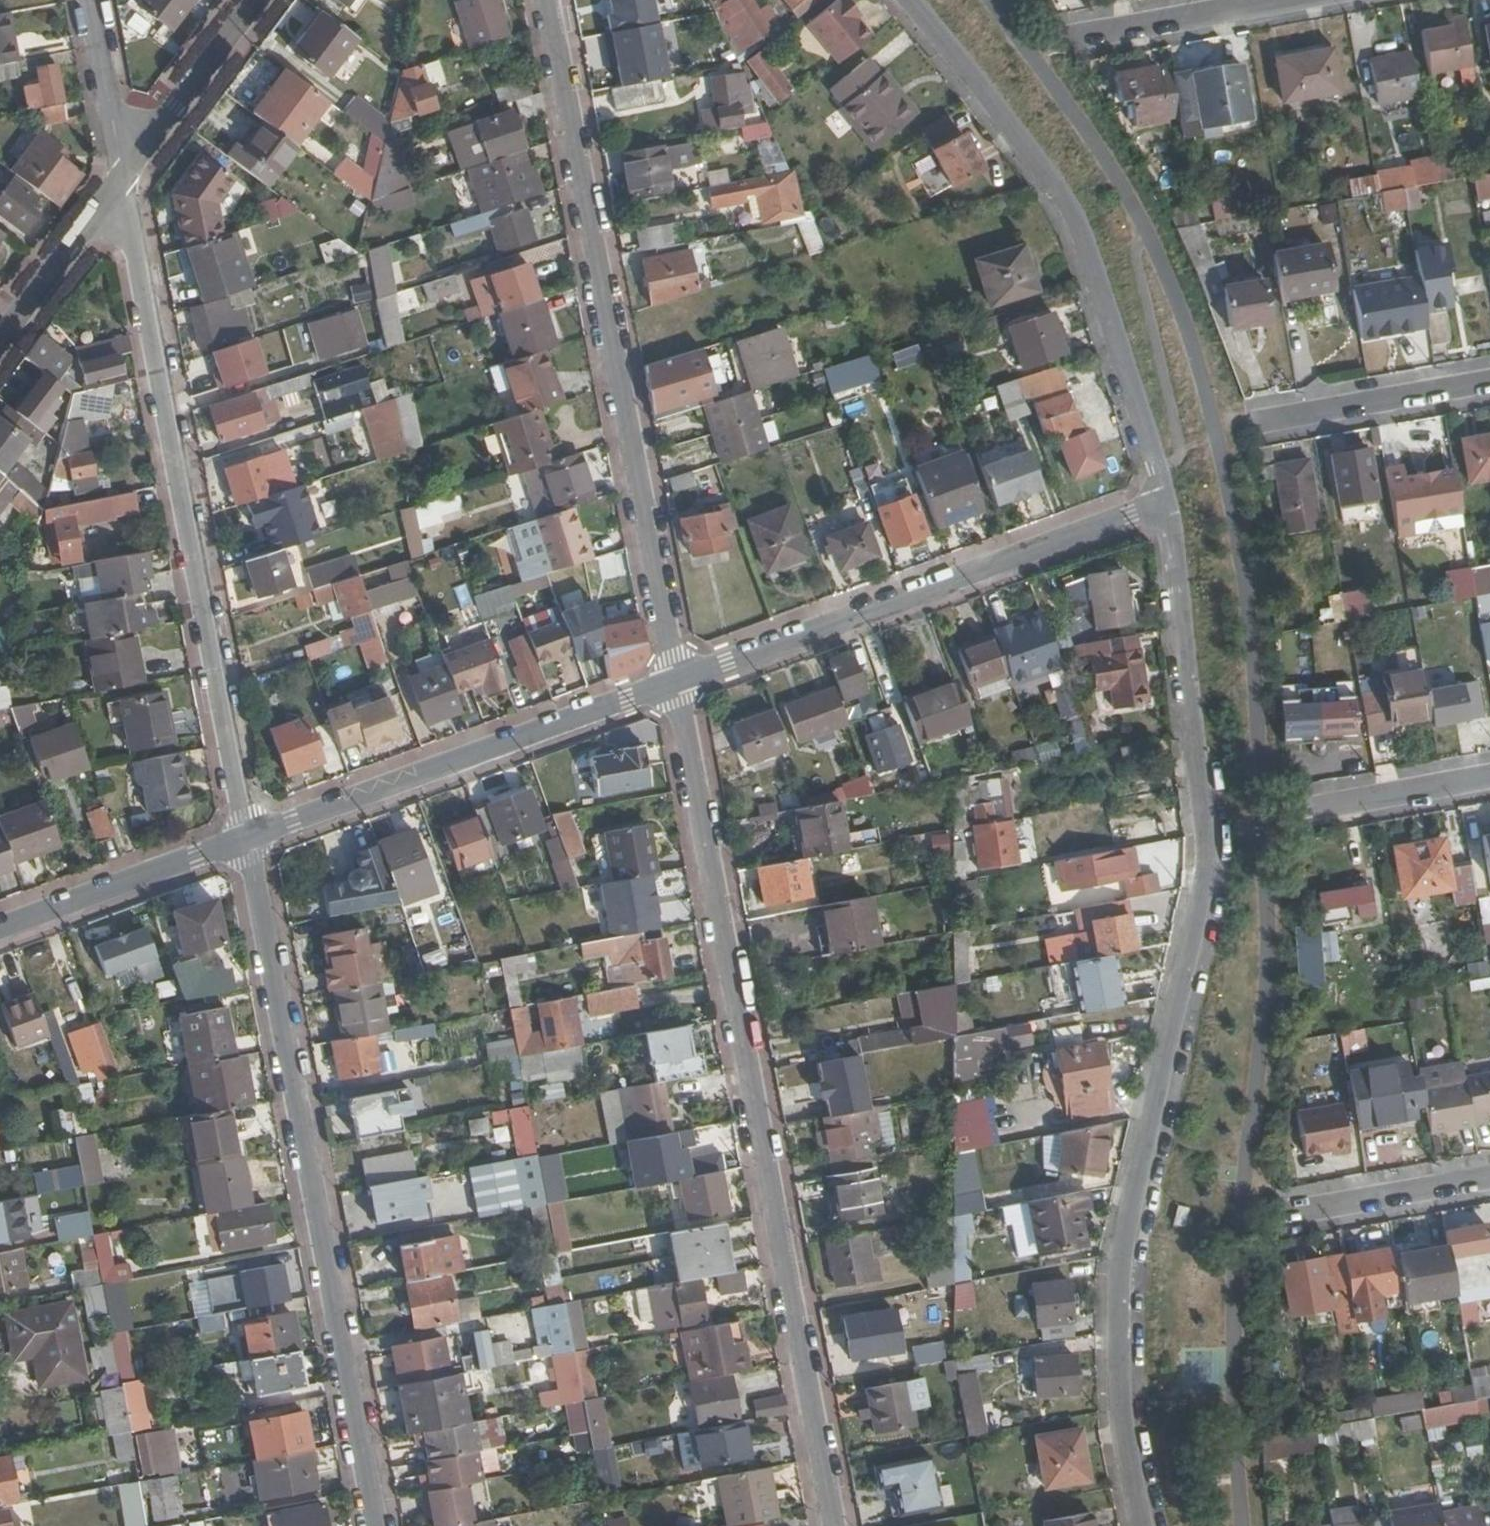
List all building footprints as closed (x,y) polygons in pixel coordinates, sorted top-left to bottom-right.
[(140,7),(166,27),(180,10),(185,15),(197,0),(145,0),(140,7)] [(349,10),(357,0),(337,0),(349,10)] [(473,54),(513,41),(499,0),(456,0),(473,54)] [(668,14),(698,8),(707,28),(721,22),(718,15),(711,0),(665,0),(668,14)] [(718,15),(729,31),(740,23),(727,3),(732,0),(711,0),(718,15)] [(729,31),(741,50),(770,30),(764,21),(759,12),(750,0),(732,0),(727,3),(740,23),(729,31)] [(820,0),(787,0),(785,2),(797,18),(820,0)] [(839,64),(873,37),(859,19),(854,14),(858,10),(850,0),(840,0),(808,25),(839,64)] [(759,12),(764,21),(777,12),(771,4),(759,12)] [(863,16),(858,10),(854,14),(859,19),(863,16)] [(13,65),(19,64),(16,47),(11,48),(5,15),(0,16),(0,68),(13,65)] [(1471,80),(1460,15),(1448,17),(1449,27),(1419,32),(1426,72),(1456,68),(1458,82),(1471,80)] [(360,44),(324,16),(295,53),(329,81),(360,44)] [(603,34),(586,37),(592,69),(609,66),(603,34)] [(1333,93),(1327,49),(1273,58),(1280,101),(1333,93)] [(751,87),(759,104),(763,100),(770,108),(792,89),(761,51),(747,62),(761,79),(751,87)] [(1413,94),(1406,53),(1365,59),(1371,102),(1413,94)] [(844,106),(856,120),(857,119),(895,88),(884,74),(881,76),(868,60),(831,89),(844,106)] [(0,68),(0,82),(16,79),(13,65),(0,68)] [(41,109),(65,105),(58,66),(38,70),(41,85),(24,88),(28,112),(41,109)] [(1247,119),(1239,68),(1189,76),(1189,71),(1168,74),(1175,115),(1178,132),(1188,130),(1190,141),(1218,138),(1216,124),(1247,119)] [(1168,74),(1167,71),(1156,73),(1156,69),(1112,76),(1117,102),(1129,101),(1133,127),(1165,120),(1165,117),(1175,115),(1168,74)] [(416,109),(418,117),(418,118),(436,113),(422,73),(404,79),(395,116),(400,114),(416,109)] [(755,114),(751,87),(745,88),(743,74),(710,80),(714,109),(701,111),(704,133),(742,125),(741,116),(755,114)] [(265,122),(297,146),(328,104),(291,75),(258,118),(265,122)] [(662,81),(613,91),(618,115),(667,103),(662,81)] [(859,124),(855,127),(874,150),(913,119),(895,96),(899,93),(895,88),(857,119),(856,120),(859,124)] [(895,96),(913,119),(917,115),(899,93),(895,96)] [(521,118),(545,111),(542,98),(518,106),(521,118)] [(360,100),(346,118),(385,148),(391,123),(360,100)] [(68,120),(65,105),(41,109),(44,124),(68,120)] [(840,109),(852,123),(856,120),(844,106),(840,109)] [(402,122),(418,117),(416,109),(400,114),(402,122)] [(944,112),(923,129),(925,134),(949,121),(944,112)] [(476,128),(485,156),(483,157),(485,163),(525,151),(514,116),(476,128)] [(949,121),(925,134),(935,151),(966,135),(963,130),(956,134),(949,121)] [(227,156),(270,188),(300,149),(297,146),(265,122),(245,149),(237,143),(227,156)] [(767,122),(742,128),(745,145),(775,140),(767,122)] [(966,135),(935,151),(953,186),(984,169),(966,135)] [(29,187),(55,206),(78,175),(62,163),(54,157),(59,150),(41,136),(12,175),(29,187)] [(702,141),(668,148),(672,168),(688,165),(706,161),(702,141)] [(376,182),(371,202),(409,190),(413,189),(399,143),(385,148),(376,182)] [(629,198),(675,188),(672,168),(668,148),(622,158),(625,174),(629,198)] [(54,157),(62,163),(67,156),(59,150),(54,157)] [(477,182),(487,215),(545,197),(535,164),(530,166),(526,154),(473,170),(477,182)] [(1444,183),(1440,156),(1424,158),(1429,185),(1444,183)] [(188,247),(226,235),(220,203),(236,180),(204,158),(178,195),(188,247)] [(756,179),(785,173),(784,160),(753,166),(756,179)] [(337,176),(371,202),(376,182),(348,161),(337,176)] [(672,168),(675,188),(692,185),(688,165),(672,168)] [(756,179),(709,189),(713,208),(747,201),(752,223),(762,221),(763,228),(804,218),(799,191),(790,172),(785,173),(756,179)] [(1401,190),(1399,174),(1372,180),(1374,195),(1401,190)] [(1473,177),(1477,197),(1489,194),(1489,174),(1473,177)] [(1372,180),(1371,175),(1344,180),(1348,200),(1374,195),(1372,180)] [(11,180),(0,195),(0,215),(23,233),(37,215),(26,208),(34,198),(11,180)] [(409,190),(371,202),(376,218),(414,206),(409,190)] [(1368,231),(1366,214),(1404,208),(1401,190),(1374,195),(1348,200),(1334,202),(1340,235),(1368,231)] [(1236,193),(1212,194),(1214,220),(1237,219),(1236,193)] [(260,208),(264,224),(302,212),(281,196),(281,199),(275,201),(276,203),(260,208)] [(1195,227),(1192,210),(1166,214),(1175,230),(1195,227)] [(501,252),(535,242),(526,214),(505,220),(503,212),(458,225),(462,237),(493,227),(501,252)] [(827,252),(812,220),(796,224),(811,257),(827,252)] [(643,254),(686,245),(681,223),(638,232),(643,254)] [(258,286),(241,231),(236,232),(226,235),(188,247),(206,303),(258,286)] [(359,254),(339,240),(320,246),(325,265),(358,255),(359,254)] [(1450,304),(1443,272),(1448,271),(1444,246),(1412,251),(1416,276),(1424,325),(1429,349),(1449,345),(1442,306),(1450,304)] [(383,247),(368,251),(371,268),(377,302),(405,293),(404,284),(390,288),(383,247)] [(1332,291),(1325,247),(1272,255),(1279,299),(1332,291)] [(1028,248),(976,265),(990,311),(1043,294),(1028,248)] [(368,251),(359,254),(358,255),(361,270),(371,268),(368,251)] [(651,311),(700,295),(691,251),(641,263),(651,311)] [(498,303),(502,314),(540,302),(529,267),(491,278),(498,303)] [(1424,325),(1416,276),(1349,287),(1357,337),(1380,333),(1379,328),(1390,326),(1391,331),(1424,325)] [(455,278),(426,287),(431,304),(460,295),(455,278)] [(1268,321),(1262,282),(1223,288),(1229,328),(1268,321)] [(540,302),(502,314),(515,363),(544,354),(558,349),(546,300),(540,302)] [(192,311),(203,352),(238,343),(236,333),(251,329),(245,308),(230,313),(227,301),(192,311)] [(378,311),(377,302),(363,306),(377,354),(386,351),(378,311)] [(474,311),(477,322),(502,314),(498,303),(474,311)] [(357,308),(320,319),(332,358),(369,345),(357,308)] [(393,308),(378,311),(386,351),(401,346),(393,308)] [(1024,370),(1068,354),(1056,315),(1011,330),(1024,370)] [(738,344),(754,393),(796,380),(780,331),(738,344)] [(132,353),(129,338),(96,347),(99,360),(118,355),(119,357),(132,353)] [(36,344),(25,359),(57,382),(68,368),(36,344)] [(735,399),(718,345),(701,350),(667,361),(663,362),(643,369),(653,424),(705,408),(735,399)] [(515,363),(504,366),(521,420),(522,419),(539,414),(564,406),(558,387),(554,388),(544,354),(515,363)] [(81,365),(88,390),(95,389),(125,381),(119,357),(118,355),(99,360),(81,365)] [(251,378),(255,392),(313,374),(333,368),(330,357),(296,367),(295,363),(251,378)] [(825,371),(831,388),(867,376),(862,359),(825,371)] [(497,393),(509,389),(502,364),(490,368),(497,393)] [(317,388),(328,422),(376,406),(370,386),(364,368),(315,383),(317,388)] [(1061,368),(1033,377),(1037,387),(1064,378),(1061,368)] [(313,374),(255,392),(256,394),(212,408),(224,446),(268,432),(267,427),(283,422),(277,400),(317,388),(315,383),(313,374)] [(1033,377),(1020,381),(1021,384),(1028,405),(1035,403),(1049,439),(1063,435),(1064,438),(1074,435),(1072,429),(1082,426),(1064,378),(1037,387),(1033,377)] [(387,381),(370,386),(376,406),(394,401),(387,381)] [(73,394),(65,424),(84,420),(93,418),(95,389),(88,390),(73,394)] [(750,394),(735,399),(705,408),(723,466),(768,452),(750,394)] [(397,399),(405,450),(421,447),(412,397),(397,399)] [(405,455),(395,400),(394,401),(376,406),(386,461),(405,455)] [(44,510),(49,490),(14,459),(28,442),(35,448),(45,435),(8,405),(0,415),(0,475),(44,510)] [(1101,465),(1131,455),(1118,412),(1087,423),(1101,465)] [(492,429),(509,481),(524,476),(540,471),(565,463),(560,449),(552,451),(539,414),(522,419),(521,420),(492,429)] [(49,490),(44,510),(71,504),(67,484),(74,483),(77,494),(98,489),(84,420),(65,424),(49,490)] [(1459,438),(1467,482),(1489,477),(1489,433),(1459,438)] [(1044,492),(1025,440),(978,457),(997,509),(1014,503),(1015,505),(1027,501),(1026,498),(1044,492)] [(1316,532),(1303,463),(1271,468),(1268,447),(1251,450),(1257,486),(1273,483),(1283,539),(1316,532)] [(1377,519),(1367,451),(1327,457),(1339,525),(1377,519)] [(941,531),(985,514),(965,457),(920,473),(941,531)] [(565,463),(540,471),(555,517),(572,512),(597,504),(582,458),(565,463)] [(239,507),(276,495),(264,459),(227,471),(239,507)] [(1458,512),(1450,466),(1441,467),(1442,473),(1404,480),(1401,468),(1383,471),(1394,539),(1411,536),(1409,520),(1458,512)] [(540,471),(524,476),(539,522),(555,517),(540,471)] [(8,504),(39,529),(44,511),(44,510),(0,475),(0,515),(8,504)] [(698,489),(694,475),(671,483),(675,496),(698,489)] [(274,555),(281,553),(322,540),(307,486),(248,505),(256,530),(266,527),(274,555)] [(44,510),(44,511),(46,522),(42,523),(49,554),(59,552),(62,564),(79,561),(73,529),(95,525),(114,521),(113,518),(138,513),(134,492),(71,504),(44,510)] [(415,510),(420,533),(461,521),(454,498),(415,510)] [(907,539),(924,533),(912,499),(880,511),(894,549),(909,544),(907,539)] [(746,551),(731,507),(720,509),(721,515),(707,517),(682,522),(686,544),(730,535),(734,552),(746,551)] [(721,515),(720,509),(705,511),(707,517),(721,515)] [(750,523),(765,564),(785,556),(788,565),(806,558),(788,509),(750,523)] [(539,522),(535,524),(551,574),(564,570),(577,566),(593,562),(584,533),(580,535),(572,512),(555,517),(539,522)] [(535,524),(512,531),(522,564),(518,566),(523,583),(528,582),(545,577),(547,575),(551,574),(535,524)] [(841,574),(880,560),(868,527),(829,541),(841,574)] [(408,541),(414,561),(424,558),(421,542),(420,537),(408,541)] [(421,542),(424,558),(456,548),(461,547),(458,537),(433,545),(432,539),(421,542)] [(101,601),(142,592),(153,590),(145,553),(93,563),(101,601)] [(274,555),(250,563),(261,596),(292,586),(281,553),(274,555)] [(785,556),(765,564),(768,573),(781,568),(788,565),(785,556)] [(788,565),(781,568),(783,576),(809,566),(806,558),(788,565)] [(308,574),(314,593),(360,578),(371,574),(367,561),(343,568),(341,564),(308,574)] [(366,595),(372,610),(415,597),(417,602),(421,600),(408,563),(389,569),(395,586),(366,595)] [(1469,569),(1474,598),(1489,595),(1489,565),(1469,569)] [(564,570),(551,574),(547,575),(545,577),(549,587),(556,607),(560,617),(585,608),(577,566),(564,570)] [(1474,598),(1469,569),(1446,573),(1451,602),(1474,598)] [(1064,587),(1076,620),(1093,615),(1097,632),(1132,626),(1123,574),(1087,580),(1064,587)] [(545,577),(528,582),(532,592),(549,587),(545,577)] [(363,646),(382,640),(372,610),(366,595),(360,578),(314,593),(318,607),(339,601),(344,619),(357,615),(362,628),(345,634),(350,650),(363,646)] [(523,583),(509,587),(513,597),(532,592),(528,582),(523,583)] [(473,596),(480,614),(515,603),(513,597),(509,587),(473,596)] [(91,641),(134,632),(160,627),(157,611),(151,611),(144,604),(142,592),(101,601),(84,604),(91,641)] [(1345,622),(1341,601),(1340,596),(1327,598),(1331,624),(1345,622)] [(1369,617),(1365,596),(1341,601),(1345,622),(1369,617)] [(526,634),(537,665),(572,653),(561,622),(560,617),(556,607),(555,608),(554,606),(546,608),(547,611),(521,620),(526,634)] [(1026,619),(1008,625),(1011,632),(1043,620),(1041,614),(1026,619)] [(1093,615),(1076,620),(1082,635),(1097,632),(1093,615)] [(599,631),(607,680),(636,669),(645,655),(638,617),(633,618),(634,625),(599,631)] [(992,631),(995,638),(1012,684),(1061,668),(1054,651),(1043,620),(1011,632),(1008,625),(1006,626),(992,631)] [(449,649),(440,652),(445,669),(454,691),(478,683),(482,695),(507,686),(484,625),(445,639),(449,649)] [(1480,627),(1481,634),(1486,664),(1489,663),(1489,625),(1480,627)] [(89,641),(100,694),(144,685),(134,632),(91,641),(89,641)] [(1486,664),(1481,634),(1469,636),(1474,666),(1486,664)] [(1148,703),(1137,636),(1071,648),(1074,664),(1091,661),(1096,691),(1110,689),(1113,709),(1148,703)] [(945,657),(962,703),(1012,684),(995,638),(945,657)] [(509,644),(518,667),(511,669),(518,687),(525,685),(529,695),(545,690),(523,639),(509,644)] [(370,669),(390,663),(382,640),(363,646),(370,669)] [(844,702),(848,700),(862,695),(865,694),(851,655),(829,663),(844,702)] [(1424,691),(1417,655),(1395,659),(1398,677),(1383,679),(1385,693),(1359,697),(1362,718),(1366,736),(1392,732),(1391,725),(1429,718),(1424,691)] [(931,656),(899,666),(910,699),(941,689),(931,656)] [(0,687),(0,691),(11,690),(12,701),(39,698),(38,686),(27,687),(24,662),(8,665),(9,672),(4,673),(0,687)] [(426,726),(461,714),(454,691),(445,669),(410,681),(426,726)] [(1469,721),(1462,684),(1424,691),(1429,718),(1431,728),(1469,721)] [(1072,740),(1086,736),(1067,685),(1055,689),(1072,740)] [(800,744),(848,726),(836,692),(788,710),(800,744)] [(167,693),(119,703),(129,753),(174,742),(167,693)] [(1357,698),(1319,701),(1321,733),(1359,730),(1357,698)] [(366,748),(400,736),(387,700),(353,712),(366,748)] [(1319,701),(1281,702),(1283,735),(1321,733),(1319,701)] [(10,711),(24,749),(40,744),(30,716),(40,712),(37,706),(26,708),(10,711)] [(789,751),(774,714),(733,729),(747,766),(789,751)] [(323,763),(308,721),(272,734),(287,776),(323,763)] [(864,734),(878,775),(914,763),(900,722),(864,734)] [(89,769),(77,736),(33,752),(40,770),(45,768),(51,783),(89,769)] [(1056,739),(1037,744),(1042,761),(1061,755),(1056,739)] [(591,759),(597,797),(652,787),(645,745),(608,752),(609,755),(591,759)] [(1122,765),(1153,759),(1151,745),(1120,751),(1122,765)] [(185,772),(182,755),(169,758),(134,765),(139,787),(145,791),(150,815),(187,807),(191,801),(189,789),(183,785),(180,773),(185,772)] [(867,772),(843,780),(849,798),(873,790),(867,772)] [(955,830),(1013,819),(1004,778),(976,784),(974,776),(955,779),(955,830)] [(487,808),(501,846),(543,831),(529,793),(487,808)] [(794,810),(803,858),(881,844),(878,828),(844,834),(838,801),(810,807),(794,810)] [(61,849),(46,807),(0,823),(0,827),(2,833),(14,865),(61,849)] [(102,845),(116,840),(105,811),(91,815),(102,845)] [(491,858),(474,813),(440,826),(456,871),(491,858)] [(569,814),(551,818),(561,846),(569,865),(585,859),(569,814)] [(955,854),(955,881),(979,876),(978,870),(1030,859),(1028,850),(1019,851),(1013,819),(955,830),(955,854)] [(606,834),(614,881),(657,874),(649,826),(606,834)] [(380,841),(411,927),(422,923),(419,916),(426,914),(413,878),(418,876),(414,864),(427,859),(416,828),(380,841)] [(929,859),(955,854),(955,830),(924,836),(929,859)] [(16,871),(14,865),(2,833),(0,834),(0,877),(16,871)] [(1479,836),(1487,879),(1489,878),(1489,835),(1479,836)] [(1473,893),(1468,863),(1446,867),(1441,840),(1428,842),(1429,851),(1396,857),(1402,896),(1450,888),(1451,897),(1473,893)] [(546,852),(561,893),(578,891),(569,865),(561,846),(546,852)] [(360,913),(401,906),(380,848),(357,856),(362,871),(361,871),(354,876),(353,884),(355,886),(331,890),(336,917),(360,913)] [(1159,873),(1140,877),(1135,848),(1091,856),(1052,863),(1056,885),(1120,874),(1125,902),(1163,895),(1159,873)] [(803,858),(756,867),(763,903),(810,894),(803,858)] [(600,887),(610,939),(658,930),(656,915),(652,916),(650,901),(653,901),(650,878),(635,881),(600,887)] [(1372,912),(1367,882),(1316,891),(1321,921),(1372,912)] [(822,905),(832,956),(880,947),(871,896),(822,905)] [(214,900),(172,909),(181,950),(223,941),(214,900)] [(1125,902),(1073,912),(1077,935),(1074,935),(1079,961),(1092,959),(1109,956),(1135,951),(1125,902)] [(302,923),(326,919),(324,904),(299,908),(302,923)] [(1479,924),(1482,944),(1489,943),(1489,922),(1479,924)] [(1325,984),(1325,960),(1338,960),(1337,927),(1296,928),(1298,985),(1325,984)] [(336,991),(374,984),(363,929),(327,936),(324,941),(327,956),(331,959),(333,969),(325,971),(329,992),(336,991)] [(607,939),(609,955),(611,965),(607,966),(611,989),(629,986),(649,982),(649,979),(670,975),(661,929),(659,929),(658,930),(610,939),(607,939)] [(146,930),(77,955),(88,984),(137,967),(144,988),(164,981),(146,930)] [(954,952),(954,984),(969,981),(970,930),(955,933),(954,952)] [(955,933),(943,935),(943,954),(954,952),(955,933)] [(607,939),(582,944),(585,959),(609,955),(607,939)] [(528,954),(501,960),(504,975),(517,972),(531,969),(528,954)] [(436,955),(421,960),(426,974),(442,971),(436,955)] [(1079,1014),(1123,1005),(1120,987),(1115,988),(1109,956),(1092,959),(1079,961),(1050,966),(1057,1003),(1076,1000),(1079,1014)] [(202,959),(172,965),(185,1001),(235,990),(231,970),(206,975),(202,959)] [(517,972),(504,975),(510,1009),(524,1006),(517,972)] [(1014,973),(975,980),(985,1032),(1004,1028),(1024,1024),(1014,973)] [(375,987),(374,984),(336,991),(346,1040),(384,1033),(381,1016),(398,1013),(392,984),(375,987)] [(954,984),(917,991),(922,1019),(931,1017),(931,1015),(938,1014),(940,1026),(844,1043),(847,1058),(857,1056),(954,1037),(954,1015),(954,984)] [(629,986),(611,989),(579,995),(583,1018),(633,1008),(629,986)] [(430,1019),(445,1016),(442,999),(427,1002),(430,1019)] [(47,1036),(35,1000),(3,1012),(16,1051),(48,1038),(47,1036)] [(519,1057),(580,1046),(573,1006),(541,1012),(545,1033),(533,1035),(527,1005),(524,1006),(510,1009),(516,1039),(519,1057)] [(180,1015),(190,1065),(232,1057),(223,1007),(180,1015)] [(868,1023),(885,1020),(883,1010),(866,1013),(868,1023)] [(954,1015),(954,1037),(973,1034),(973,1012),(954,1015)] [(652,1083),(660,1081),(703,1073),(694,1025),(643,1034),(652,1083)] [(1068,1120),(1111,1112),(1099,1045),(1083,1048),(1079,1025),(1053,1029),(1068,1120)] [(415,1027),(384,1033),(346,1040),(331,1043),(339,1080),(381,1072),(375,1041),(395,1037),(396,1041),(417,1037),(415,1027)] [(100,1080),(114,1074),(98,1028),(69,1038),(83,1079),(98,1074),(100,1080)] [(973,1034),(954,1037),(954,1062),(969,1059),(1009,1051),(1004,1028),(985,1032),(973,1034)] [(47,1036),(48,1038),(65,1089),(77,1087),(58,1032),(47,1036)] [(485,1044),(488,1063),(507,1059),(519,1057),(516,1039),(485,1044)] [(935,1069),(952,1066),(952,1041),(935,1044),(935,1069)] [(521,1068),(524,1083),(546,1079),(547,1085),(587,1078),(580,1046),(519,1057),(521,1068)] [(190,1065),(199,1114),(227,1109),(252,1104),(243,1055),(232,1057),(190,1065)] [(847,1058),(818,1063),(822,1082),(825,1097),(829,1116),(868,1109),(857,1056),(847,1058)] [(509,1070),(521,1068),(519,1057),(507,1059),(509,1070)] [(969,1059),(954,1062),(954,1071),(971,1065),(969,1059)] [(971,1065),(954,1071),(954,1087),(977,1078),(971,1065)] [(1410,1120),(1401,1065),(1347,1074),(1357,1130),(1410,1120)] [(1470,1125),(1462,1078),(1459,1065),(1416,1073),(1427,1133),(1470,1125)] [(1462,1078),(1470,1125),(1486,1121),(1485,1113),(1489,1112),(1489,1073),(1462,1078)] [(922,1078),(924,1098),(942,1095),(938,1075),(922,1078)] [(660,1081),(652,1083),(623,1088),(631,1130),(668,1123),(660,1081)] [(631,1130),(623,1088),(609,1091),(619,1143),(626,1141),(633,1140),(631,1130)] [(356,1138),(401,1130),(399,1117),(415,1115),(412,1098),(410,1099),(408,1089),(350,1099),(356,1138)] [(81,1094),(87,1129),(98,1127),(92,1092),(81,1094)] [(954,1112),(954,1115),(987,1109),(985,1101),(954,1112)] [(519,1158),(538,1155),(528,1106),(493,1113),(495,1127),(511,1124),(515,1146),(519,1158)] [(829,1116),(824,1117),(826,1129),(815,1131),(819,1152),(831,1149),(836,1175),(871,1169),(873,1168),(868,1142),(891,1137),(885,1106),(868,1109),(829,1116)] [(1348,1154),(1339,1106),(1294,1114),(1301,1158),(1331,1153),(1331,1157),(1348,1154)] [(199,1114),(184,1117),(193,1166),(197,1165),(237,1157),(227,1109),(199,1114)] [(954,1115),(954,1154),(974,1150),(993,1146),(987,1109),(954,1115)] [(468,1121),(470,1137),(489,1134),(486,1118),(468,1121)] [(668,1123),(631,1130),(633,1140),(649,1137),(670,1133),(668,1123)] [(692,1147),(688,1130),(671,1133),(670,1133),(649,1137),(633,1140),(626,1141),(634,1188),(680,1179),(688,1177),(683,1149),(692,1147)] [(1057,1133),(1042,1134),(1043,1168),(1058,1167),(1057,1133)] [(1065,1173),(1100,1179),(1107,1136),(1088,1133),(1087,1141),(1073,1138),(1065,1173)] [(125,1172),(127,1178),(142,1175),(139,1157),(123,1160),(120,1145),(98,1149),(101,1165),(106,1164),(108,1175),(125,1172)] [(954,1154),(953,1218),(972,1214),(985,1212),(974,1150),(954,1154)] [(363,1161),(367,1186),(370,1185),(416,1177),(412,1152),(363,1161)] [(533,1207),(547,1204),(538,1155),(519,1158),(511,1160),(520,1209),(533,1207)] [(697,1176),(718,1172),(721,1171),(718,1155),(694,1160),(697,1176)] [(237,1157),(197,1165),(206,1214),(252,1205),(242,1156),(237,1157)] [(477,1217),(520,1209),(511,1160),(467,1168),(477,1217)] [(39,1195),(84,1187),(80,1166),(35,1174),(39,1195)] [(879,1212),(871,1169),(836,1175),(832,1176),(837,1205),(840,1219),(879,1212)] [(688,1177),(680,1179),(687,1216),(725,1209),(718,1172),(697,1176),(688,1177)] [(431,1199),(427,1175),(416,1177),(370,1185),(377,1222),(421,1214),(418,1201),(431,1199)] [(831,1206),(837,1205),(832,1176),(825,1177),(831,1206)] [(1090,1192),(1026,1204),(1035,1258),(1087,1248),(1081,1212),(1093,1210),(1090,1192)] [(22,1198),(0,1203),(0,1241),(14,1238),(11,1221),(26,1218),(22,1198)] [(252,1205),(206,1214),(214,1251),(272,1240),(265,1203),(252,1205)] [(556,1253),(547,1204),(533,1207),(542,1255),(556,1253)] [(972,1214),(953,1218),(953,1261),(953,1287),(974,1283),(972,1250),(968,1251),(968,1236),(976,1235),(972,1214)] [(93,1236),(89,1217),(58,1223),(62,1242),(93,1236)] [(29,1235),(26,1218),(11,1221),(14,1238),(29,1235)] [(717,1223),(667,1232),(677,1280),(715,1273),(726,1271),(717,1223)] [(1484,1226),(1443,1233),(1446,1248),(1454,1296),(1456,1305),(1456,1306),(1489,1301),(1489,1266),(1484,1226)] [(106,1234),(93,1236),(95,1246),(102,1285),(114,1283),(132,1279),(130,1265),(112,1267),(106,1234)] [(0,1241),(0,1254),(20,1250),(31,1248),(29,1235),(14,1238),(0,1241)] [(871,1262),(865,1235),(827,1242),(835,1286),(880,1277),(876,1261),(871,1262)] [(406,1281),(435,1276),(429,1241),(400,1246),(406,1281)] [(102,1285),(95,1246),(82,1248),(86,1271),(71,1274),(74,1290),(84,1289),(102,1285)] [(1454,1296),(1446,1248),(1407,1255),(1408,1262),(1396,1263),(1403,1304),(1454,1296)] [(27,1287),(20,1250),(0,1254),(0,1292),(27,1287)] [(1396,1263),(1393,1251),(1342,1260),(1353,1324),(1375,1320),(1372,1298),(1377,1298),(1379,1313),(1404,1310),(1403,1304),(1396,1263)] [(565,1301),(556,1253),(542,1255),(552,1304),(565,1301)] [(1342,1260),(1341,1256),(1326,1258),(1331,1280),(1325,1280),(1322,1259),(1280,1266),(1288,1318),(1336,1308),(1341,1334),(1355,1332),(1353,1324),(1342,1260)] [(953,1287),(953,1261),(940,1263),(941,1268),(922,1271),(926,1292),(953,1287)] [(216,1263),(170,1272),(173,1289),(219,1280),(216,1263)] [(229,1291),(233,1311),(288,1301),(281,1265),(240,1273),(243,1289),(229,1291)] [(726,1271),(715,1273),(719,1293),(743,1288),(739,1268),(726,1271)] [(449,1323),(458,1322),(450,1277),(408,1285),(416,1327),(449,1320),(449,1323)] [(1042,1328),(1045,1345),(1078,1339),(1075,1323),(1069,1280),(1030,1287),(1037,1329),(1042,1328)] [(658,1327),(703,1319),(696,1281),(651,1290),(650,1287),(637,1289),(643,1321),(656,1319),(658,1327)] [(114,1283),(102,1285),(109,1320),(111,1334),(123,1332),(114,1283)] [(978,1308),(974,1283),(953,1287),(957,1311),(978,1308)] [(109,1320),(102,1285),(84,1289),(91,1323),(109,1320)] [(1456,1305),(1454,1296),(1403,1304),(1404,1310),(1404,1313),(1456,1305)] [(577,1299),(565,1301),(574,1352),(585,1350),(587,1350),(577,1299)] [(574,1352),(565,1301),(552,1304),(531,1308),(534,1328),(541,1326),(544,1345),(526,1349),(525,1339),(511,1342),(509,1327),(489,1330),(495,1367),(552,1356),(574,1352)] [(84,1378),(71,1306),(7,1317),(17,1366),(39,1362),(41,1370),(34,1371),(37,1387),(84,1378)] [(251,1359),(297,1350),(290,1313),(244,1322),(251,1359)] [(850,1358),(893,1351),(891,1335),(875,1338),(870,1314),(843,1319),(850,1358)] [(198,1320),(200,1333),(225,1329),(223,1315),(198,1320)] [(111,1334),(109,1320),(91,1323),(97,1349),(93,1349),(97,1370),(107,1368),(108,1377),(119,1375),(111,1334)] [(739,1321),(732,1323),(734,1338),(742,1336),(739,1321)] [(732,1323),(679,1332),(689,1382),(749,1371),(742,1336),(734,1338),(732,1323)] [(123,1332),(111,1334),(119,1375),(120,1384),(135,1381),(132,1365),(129,1365),(123,1332)] [(979,1336),(953,1341),(953,1361),(983,1356),(979,1336)] [(393,1347),(400,1384),(403,1384),(453,1375),(446,1337),(393,1347)] [(912,1349),(915,1368),(945,1363),(942,1343),(912,1349)] [(304,1387),(297,1350),(251,1359),(250,1359),(257,1396),(304,1387)] [(585,1350),(574,1352),(581,1392),(593,1390),(585,1350)] [(581,1392),(574,1352),(552,1356),(554,1368),(549,1369),(551,1380),(555,1379),(557,1389),(539,1392),(542,1409),(566,1405),(583,1401),(581,1392)] [(983,1356),(953,1361),(956,1378),(971,1376),(994,1372),(991,1355),(983,1356)] [(1036,1361),(1039,1398),(1078,1395),(1076,1358),(1036,1361)] [(230,1363),(215,1366),(219,1388),(234,1385),(230,1363)] [(403,1384),(412,1433),(424,1431),(466,1423),(456,1374),(453,1375),(403,1384)] [(971,1376),(956,1378),(967,1437),(982,1434),(971,1376)] [(908,1380),(913,1407),(928,1404),(922,1377),(908,1380)] [(738,1420),(730,1379),(695,1386),(703,1426),(738,1420)] [(140,1380),(135,1381),(120,1384),(130,1433),(149,1429),(140,1380)] [(878,1417),(881,1432),(916,1426),(913,1407),(908,1380),(865,1387),(871,1418),(878,1417)] [(760,1419),(787,1414),(784,1399),(757,1404),(760,1419)] [(586,1420),(583,1401),(566,1405),(569,1423),(586,1420)] [(1395,1418),(1392,1404),(1368,1408),(1370,1422),(1395,1418)] [(256,1460),(310,1450),(304,1415),(249,1425),(256,1460)] [(1400,1429),(1419,1428),(1419,1415),(1400,1415),(1400,1429)] [(874,1434),(881,1432),(878,1417),(871,1418),(874,1434)] [(424,1431),(432,1470),(480,1461),(482,1461),(475,1422),(466,1423),(424,1431)] [(742,1422),(692,1431),(699,1467),(744,1459),(741,1441),(746,1440),(742,1422)] [(1376,1467),(1367,1422),(1311,1433),(1314,1449),(1361,1441),(1364,1452),(1360,1453),(1363,1469),(1376,1467)] [(171,1474),(172,1476),(179,1475),(177,1459),(174,1459),(169,1432),(135,1438),(142,1476),(157,1473),(157,1476),(171,1474)] [(1037,1439),(1047,1488),(1089,1481),(1078,1432),(1037,1439)] [(130,1433),(114,1436),(119,1460),(134,1457),(130,1433)] [(635,1456),(663,1450),(660,1435),(632,1441),(635,1456)] [(741,1441),(744,1459),(749,1458),(746,1440),(741,1441)] [(594,1462),(599,1489),(616,1486),(609,1447),(592,1450),(594,1462)] [(317,1489),(310,1450),(256,1460),(253,1461),(260,1499),(317,1489)] [(17,1457),(8,1459),(16,1502),(25,1501),(17,1457)] [(936,1457),(876,1462),(879,1496),(893,1494),(894,1508),(940,1505),(936,1457)] [(8,1459),(0,1460),(0,1505),(16,1502),(8,1459)] [(429,1471),(433,1491),(484,1482),(480,1461),(432,1470),(429,1471)] [(717,1477),(726,1525),(728,1525),(735,1525),(760,1520),(777,1517),(768,1467),(717,1477)] [(97,1475),(100,1490),(103,1489),(127,1484),(124,1470),(97,1475)] [(148,1483),(156,1522),(178,1518),(173,1487),(179,1486),(178,1477),(148,1483)] [(127,1484),(103,1489),(105,1500),(130,1496),(141,1494),(139,1482),(127,1484)] [(484,1482),(433,1491),(435,1500),(483,1491),(485,1491),(484,1482)] [(488,1521),(483,1491),(435,1500),(421,1503),(423,1517),(429,1516),(430,1520),(435,1519),(437,1525),(459,1525),(488,1521)] [(143,1506),(141,1494),(130,1496),(132,1508),(143,1506)] [(264,1515),(266,1525),(326,1525),(322,1504),(264,1515)] [(1434,1506),(1384,1515),(1386,1525),(1438,1525),(1434,1506)] [(1352,1508),(1326,1512),(1329,1525),(1354,1525),(1352,1508)] [(7,1511),(0,1512),(0,1525),(10,1525),(7,1511)] [(1043,1525),(1092,1525),(1089,1513),(1042,1522),(1043,1525)]
